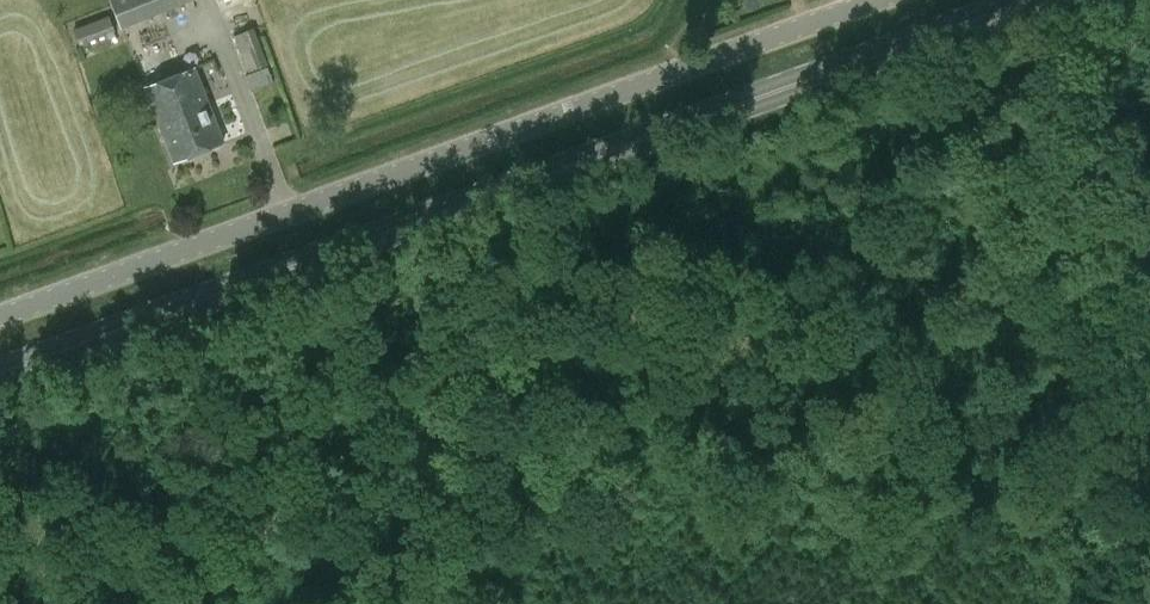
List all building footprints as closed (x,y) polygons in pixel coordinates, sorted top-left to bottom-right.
[(121,28),(192,0),(110,0),(121,28)] [(79,45),(115,31),(109,16),(73,30),(79,45)] [(234,36),(247,71),(267,64),(254,28),(234,36)] [(252,90),(274,81),(268,66),(246,75),(252,90)] [(194,68),(145,88),(174,162),(224,142),(194,68)]
